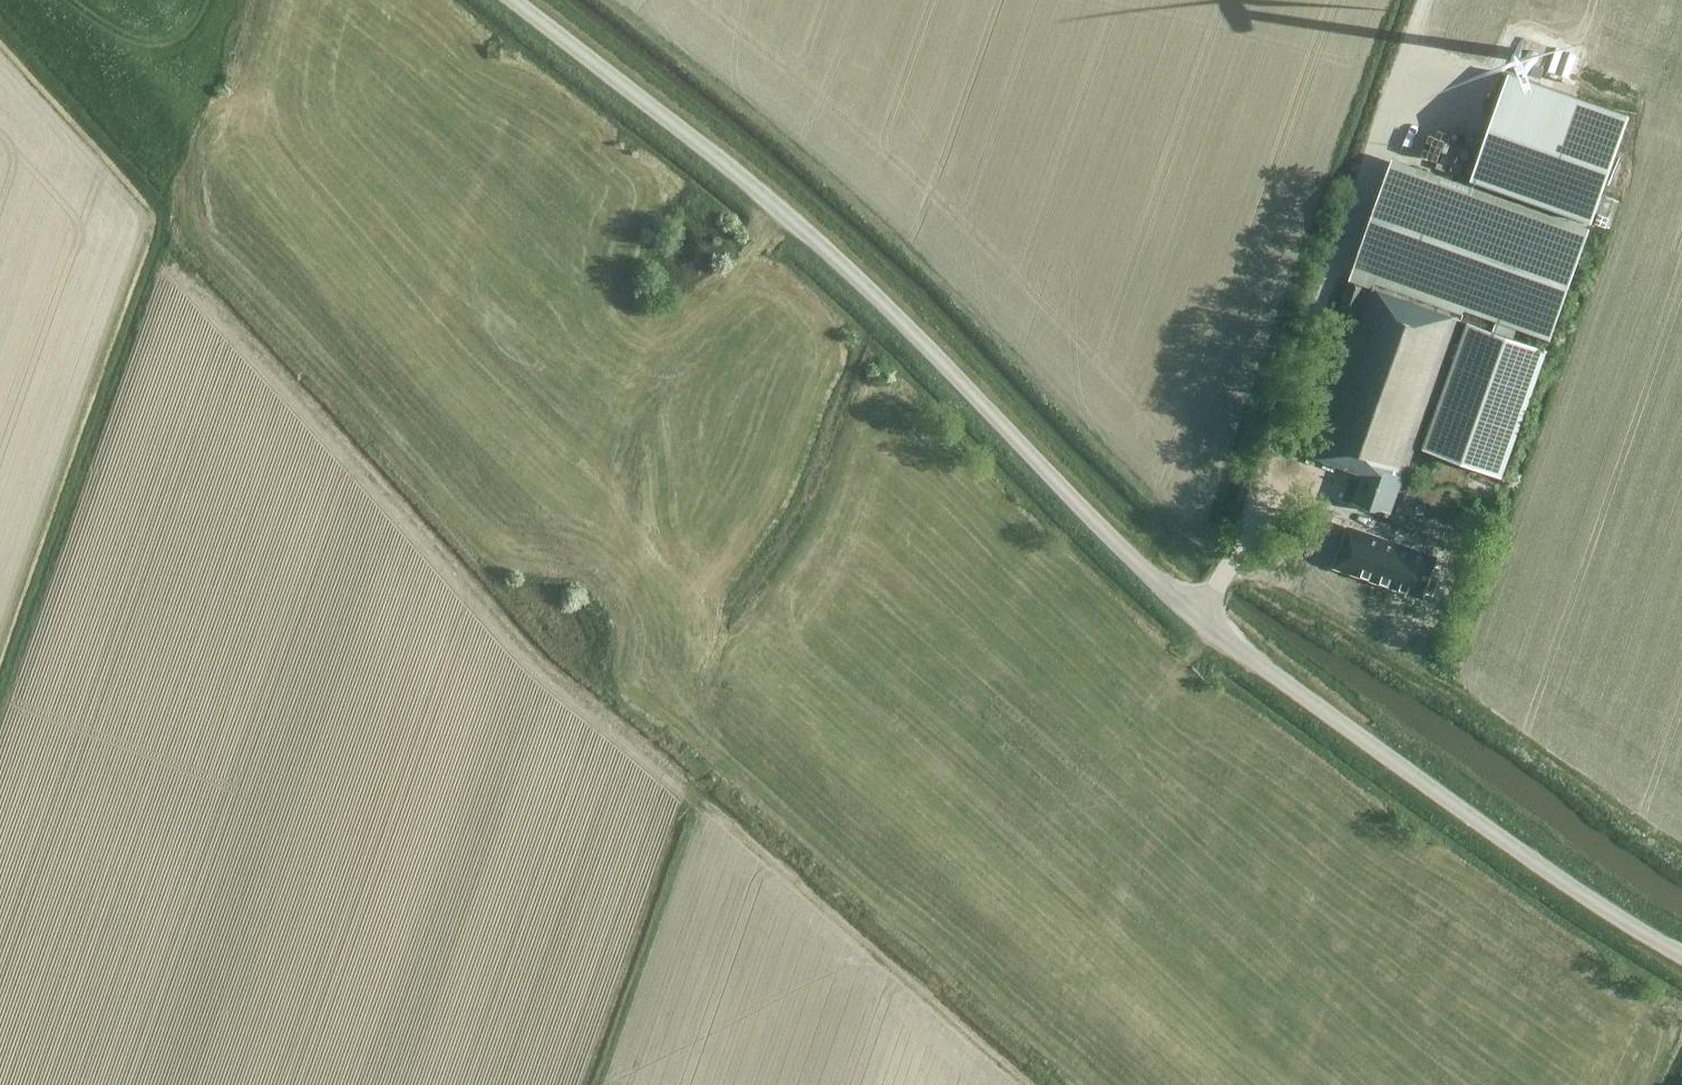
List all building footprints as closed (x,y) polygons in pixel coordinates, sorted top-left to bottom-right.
[(1534,49),(1532,49),(1530,49),(1529,49),(1527,50),(1526,51),(1525,52),(1524,54),(1524,55),(1524,57),(1524,58),(1525,60),(1526,61),(1527,62),(1528,63),(1530,63),(1532,63),(1533,63),(1535,62),(1536,62),(1537,60),(1538,59),(1538,57),(1538,56),(1538,54),(1538,53),(1537,51),(1536,50),(1535,50),(1534,49)] [(1506,71),(1470,179),(1610,226),(1619,198),(1603,193),(1630,113),(1506,71)] [(1547,348),(1515,335),(1518,326),(1551,339),(1589,227),(1392,156),(1348,277),(1335,312),(1352,318),(1307,451),(1364,471),(1354,499),(1389,511),(1405,467),(1406,467),(1425,413),(1431,415),(1451,357),(1454,358),(1423,448),(1504,476),(1547,348)] [(1418,549),(1334,521),(1321,557),(1405,586),(1407,582),(1417,585),(1423,568),(1413,564),(1418,549)]
